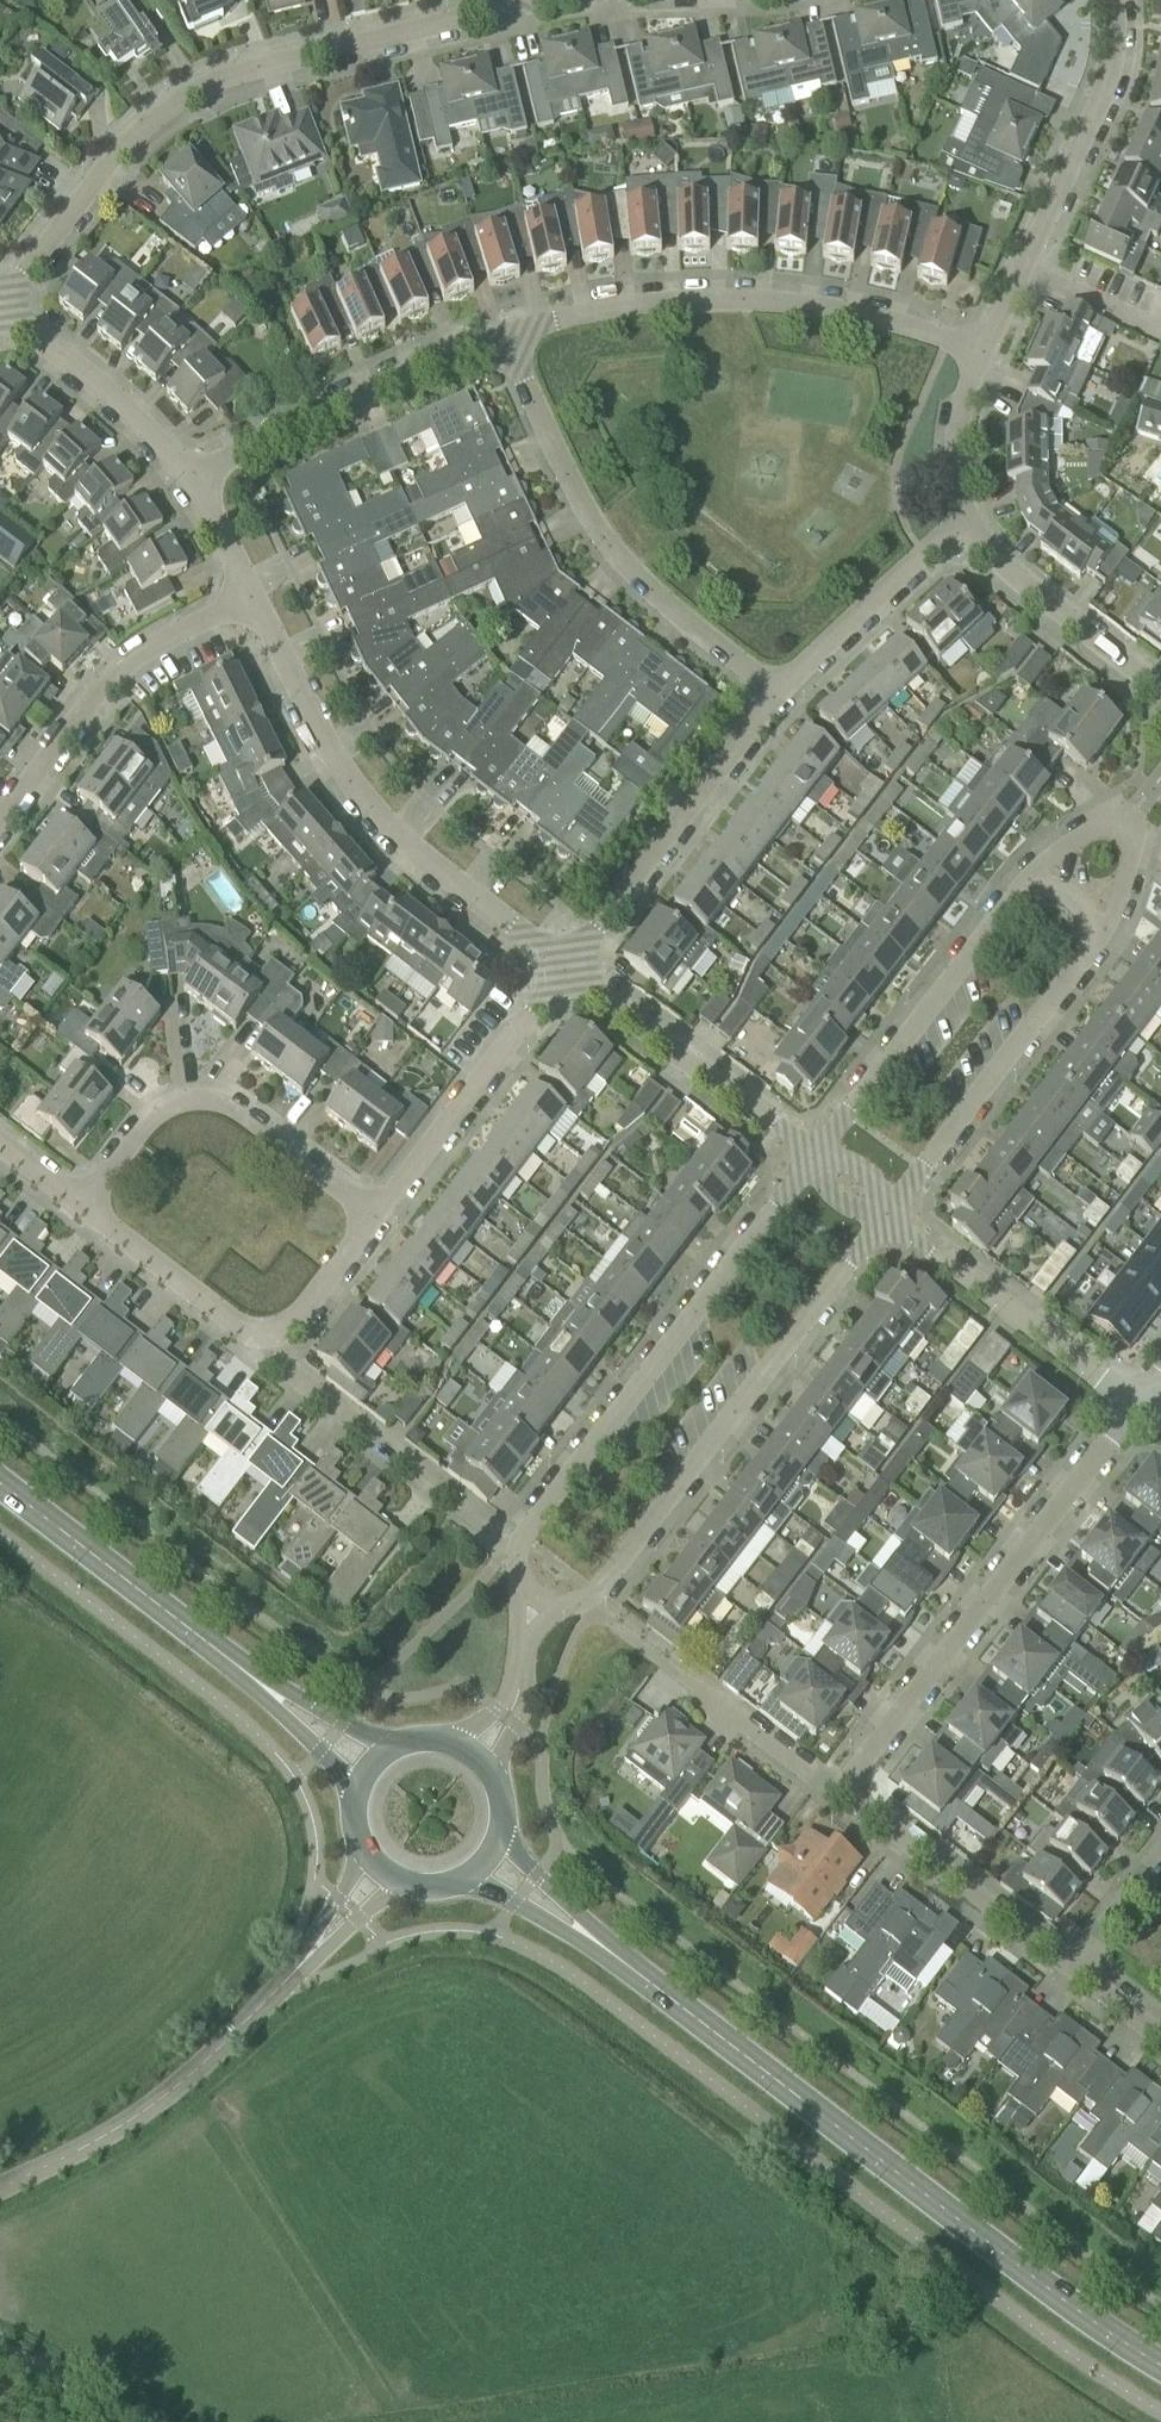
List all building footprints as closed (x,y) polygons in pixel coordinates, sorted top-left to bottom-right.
[(121,0),(91,0),(100,12),(96,15),(99,19),(103,16),(118,37),(101,48),(104,53),(118,72),(158,44),(143,23),(139,26),(121,0)] [(186,6),(178,9),(188,32),(194,30),(195,32),(218,22),(217,20),(223,18),(216,0),(183,0),(186,6)] [(271,13),(301,6),(299,0),(268,0),(271,13)] [(1037,0),(935,0),(942,30),(962,26),(958,9),(981,4),(1001,29),(1037,0)] [(1051,0),(1037,0),(1001,29),(1020,53),(1009,78),(1040,92),(1061,43),(1044,23),(1059,10),(1051,0)] [(937,62),(928,24),(923,1),(907,5),(909,15),(901,17),(899,7),(877,12),(891,68),(920,61),(921,66),(937,62)] [(891,68),(877,12),(856,17),(858,27),(850,29),(848,19),(832,22),(852,107),(868,103),(865,89),(894,82),(891,68)] [(836,86),(827,48),(822,25),(806,29),(808,39),(800,41),(798,31),(776,36),(793,106),(822,99),(820,90),(836,86)] [(734,103),(725,66),(719,43),(703,46),(704,50),(696,52),(692,35),(671,40),(684,96),(714,89),(718,107),(734,103)] [(793,106),(776,36),(755,41),(757,51),(749,53),(747,43),(731,46),(745,107),(761,104),(764,113),(793,106)] [(628,108),(619,70),(614,47),(598,51),(599,55),(591,56),(587,40),(565,45),(578,101),(608,94),(612,112),(628,108)] [(684,96),(671,40),(649,45),(652,56),(644,58),(641,47),(625,51),(640,112),(656,108),(655,103),(684,96)] [(578,101),(565,45),(544,50),(548,67),(540,69),(539,65),(523,68),(537,129),(553,126),(549,108),(578,101)] [(95,96),(76,82),(41,55),(31,68),(41,75),(20,102),(60,133),(76,113),(73,110),(78,104),(87,110),(103,89),(101,88),(95,96)] [(527,132),(518,94),(513,71),(497,75),(498,79),(490,80),(486,64),(464,69),(477,125),(507,118),(511,136),(527,132)] [(477,125),(464,69),(442,74),(446,91),(439,93),(438,89),(422,93),(434,143),(436,153),(453,150),(448,131),(477,125)] [(1037,98),(1016,88),(980,71),(961,114),(963,115),(1029,145),(1039,125),(1023,118),(1026,111),(1030,112),(1037,98)] [(1154,86),(1149,112),(1160,114),(1160,87),(1154,86)] [(419,186),(402,113),(397,90),(365,97),(366,104),(342,110),(345,123),(343,123),(344,127),(346,127),(352,150),(376,144),(383,174),(378,175),(383,194),(419,186)] [(948,141),(941,156),(976,172),(998,182),(1005,167),(1001,166),(1004,158),(1020,166),(1029,145),(963,115),(950,142),(948,141)] [(247,160),(230,166),(240,192),(257,186),(289,173),(290,177),(310,169),(309,165),(323,160),(315,139),(306,117),(279,127),(276,119),(237,134),(246,156),(247,160)] [(1135,142),(1160,154),(1160,125),(1146,118),(1135,142)] [(28,187),(22,182),(37,164),(0,135),(0,223),(28,187)] [(1135,142),(1124,167),(1160,184),(1160,154),(1135,142)] [(534,143),(518,147),(522,163),(538,160),(534,143)] [(235,212),(221,194),(190,158),(186,161),(184,158),(184,157),(184,156),(165,172),(166,173),(167,172),(170,175),(163,181),(176,196),(169,203),(168,202),(166,203),(172,209),(159,225),(195,252),(208,235),(235,212)] [(1155,197),(1158,190),(1121,173),(1110,197),(1160,221),(1160,200),(1155,197)] [(727,225),(727,250),(732,251),(736,252),(740,253),(744,253),(748,253),(752,251),(758,251),(758,227),(777,228),(778,228),(780,202),(781,202),(782,192),(783,186),(752,185),(752,184),(730,177),(730,182),(730,200),(729,200),(728,225),(727,225)] [(729,200),(730,200),(730,182),(699,182),(695,200),(678,201),(678,226),(678,251),(684,251),(688,253),(692,253),(696,253),(700,252),(704,251),(709,250),(709,226),(727,225),(728,225),(729,200)] [(668,183),(625,187),(626,194),(627,205),(626,205),(629,230),(628,231),(631,256),(636,255),(640,256),(644,257),(648,256),(652,255),(656,253),(661,253),(659,228),(678,226),(678,201),(678,190),(669,191),(668,183)] [(777,228),(775,253),(780,253),(784,255),(788,256),(792,257),(796,256),(800,255),(806,256),(808,231),(827,233),(832,208),(834,197),(782,192),(781,202),(780,202),(778,228),(777,228)] [(629,230),(626,205),(627,205),(626,194),(594,199),(573,195),(576,213),(580,238),(579,238),(583,263),(589,262),(593,263),(597,263),(601,262),(605,261),(608,259),(614,258),(610,234),(628,231),(629,230)] [(882,217),(883,217),(887,199),(856,194),(849,211),(832,208),(827,233),(823,258),(828,259),(831,261),(835,262),(840,263),(844,263),(848,262),(853,263),(857,239),(876,242),(882,217)] [(543,202),(522,206),(524,213),(526,223),(525,224),(531,249),(530,249),(536,273),(541,272),(546,273),(550,273),(554,272),(558,270),(561,267),(566,266),(561,242),(579,238),(580,238),(576,213),(573,195),(543,202)] [(1160,229),(1160,221),(1110,197),(1096,226),(1095,225),(1095,226),(1133,243),(1144,249),(1150,236),(1157,239),(1160,229)] [(317,212),(326,234),(354,222),(345,201),(317,212)] [(932,230),(933,230),(938,213),(907,205),(899,221),(883,217),(882,217),(876,242),(870,266),(875,267),(878,270),(882,272),(887,273),(891,273),(895,272),(900,273),(906,249),(924,254),(925,254),(932,230)] [(139,219),(128,210),(120,221),(131,230),(139,219)] [(512,254),(530,249),(531,249),(525,224),(526,223),(524,213),(492,222),(492,233),(477,238),(476,238),(483,262),(483,263),(490,287),(495,285),(499,285),(503,285),(507,284),(511,282),(514,279),(520,278),(512,254)] [(476,238),(477,238),(471,220),(442,231),(444,250),(428,255),(428,256),(437,280),(436,280),(445,303),(450,301),(454,301),(458,301),(462,299),(465,297),(469,294),(474,292),(465,269),(483,263),(483,262),(476,238)] [(982,234),(959,227),(954,225),(949,235),(933,230),(932,230),(925,254),(924,254),(917,278),(922,279),(925,282),(929,284),(933,285),(937,286),(941,285),(946,287),(953,263),(971,268),(982,234)] [(1095,226),(1084,250),(1121,268),(1119,272),(1133,278),(1139,265),(1126,259),(1132,247),(1133,243),(1095,226)] [(419,287),(436,280),(437,280),(428,256),(428,255),(424,245),(395,258),(397,269),(381,276),(391,299),(391,300),(401,322),(406,320),(410,320),(414,319),(418,317),(421,315),(424,312),(429,310),(419,287)] [(130,293),(139,282),(117,264),(110,265),(103,273),(91,263),(59,304),(83,322),(100,300),(115,311),(115,312),(130,293)] [(375,307),(391,300),(391,299),(381,276),(377,266),(351,278),(353,288),(337,295),(347,318),(346,319),(357,342),(361,340),(366,340),(370,339),(374,337),(377,335),(380,331),(385,329),(375,307)] [(330,326),(346,319),(347,318),(337,295),(330,278),(304,291),(307,308),(291,316),(313,362),(318,360),(322,359),(326,358),(330,357),(333,354),(336,351),(341,349),(330,326)] [(169,325),(180,313),(139,282),(130,293),(115,312),(115,311),(97,333),(121,352),(139,329),(153,340),(153,341),(168,325),(169,325)] [(1096,335),(1102,322),(1067,306),(1057,327),(1048,323),(1046,327),(1042,325),(1040,329),(1039,328),(1032,343),(1091,370),(1105,339),(1096,335)] [(187,328),(180,335),(169,325),(168,325),(153,341),(153,340),(133,362),(155,383),(175,361),(188,374),(189,374),(205,359),(206,360),(217,349),(194,327),(187,328)] [(1091,370),(1032,343),(1025,358),(1027,358),(1025,363),(1029,365),(1027,368),(1036,373),(1026,394),(1061,410),(1067,397),(1076,401),(1091,370)] [(249,385),(233,367),(230,364),(223,364),(216,370),(206,360),(205,359),(189,374),(188,374),(167,394),(187,416),(208,396),(222,411),(249,385)] [(9,441),(8,440),(22,422),(9,411),(26,389),(2,370),(0,373),(0,452),(9,441)] [(1159,385),(1144,380),(1137,399),(1147,402),(1160,407),(1160,386),(1159,385)] [(439,452),(491,428),(489,425),(492,423),(493,421),(493,418),(493,416),(491,413),(489,412),(486,412),(483,412),(476,416),(466,394),(418,417),(414,415),(412,419),(376,436),(393,474),(408,467),(399,449),(431,434),(439,452)] [(1062,423),(1056,422),(1061,410),(1026,394),(1016,416),(1016,432),(1007,432),(1007,456),(1047,456),(1062,456),(1062,423)] [(39,399),(22,422),(8,440),(9,441),(21,450),(15,458),(16,465),(34,479),(44,468),(43,468),(59,451),(59,450),(46,440),(63,417),(39,399)] [(1147,402),(1137,434),(1160,442),(1160,407),(1147,402)] [(491,448),(498,445),(501,443),(502,441),(502,438),(502,435),(500,433),(498,432),(495,431),(493,432),(491,428),(439,452),(448,470),(416,485),(417,488),(424,503),(424,504),(501,469),(491,448)] [(78,430),(59,450),(59,451),(43,468),(44,468),(55,478),(48,486),(48,493),(65,508),(76,499),(75,498),(93,483),(93,482),(80,471),(100,450),(78,430)] [(378,480),(393,474),(376,436),(338,453),(334,451),(333,456),(285,478),(294,499),(287,503),(285,504),(283,506),(283,509),(284,512),(285,514),(288,515),(290,516),(293,515),(295,519),(346,495),(338,477),(370,462),(378,480)] [(1047,490),(1047,456),(1007,456),(1007,482),(1016,482),(1016,505),(1021,517),(1060,498),(1056,490),(1047,490)] [(114,464),(93,482),(93,483),(75,498),(76,499),(85,510),(78,517),(77,524),(92,541),(104,533),(104,532),(123,519),(123,518),(112,506),(133,487),(114,464)] [(510,489),(501,469),(424,504),(424,503),(409,510),(410,510),(418,529),(465,508),(473,526),(525,502),(523,499),(524,498),(525,498),(526,497),(526,496),(527,495),(527,494),(527,493),(527,492),(527,491),(527,490),(527,489),(526,488),(525,487),(524,487),(524,486),(523,486),(522,485),(521,485),(520,485),(519,485),(518,486),(517,486),(510,489)] [(417,488),(402,494),(409,510),(424,503),(417,488)] [(410,510),(409,510),(402,494),(401,492),(354,513),(346,495),(295,519),(296,522),(294,524),(292,526),(292,529),(293,531),(294,534),(297,535),(299,536),(302,535),(309,532),(319,552),(410,510)] [(1063,506),(1060,498),(1021,517),(1028,527),(1046,541),(1040,549),(1060,564),(1084,533),(1058,513),(1063,506)] [(525,522),(532,518),(534,517),(536,514),(536,512),(536,509),(534,507),(532,505),(529,505),(526,506),(525,502),(473,526),(458,533),(467,551),(449,559),(450,560),(458,577),(534,542),(525,522)] [(145,503),(123,518),(123,519),(104,532),(104,533),(112,545),(99,554),(98,561),(111,579),(129,570),(128,569),(149,557),(139,543),(162,527),(145,503)] [(396,562),(387,543),(418,529),(410,510),(319,552),(328,573),(321,576),(320,577),(319,578),(318,578),(318,579),(318,580),(317,580),(317,581),(317,582),(317,583),(317,584),(317,585),(318,586),(318,587),(319,587),(319,588),(320,588),(321,589),(322,589),(323,589),(324,590),(325,590),(325,589),(326,589),(327,589),(328,592),(396,562)] [(0,516),(0,561),(15,572),(37,544),(0,516)] [(1128,555),(1116,546),(1118,543),(1118,539),(1094,520),(1084,533),(1060,564),(1080,580),(1086,572),(1104,586),(1128,555)] [(82,538),(72,546),(77,551),(86,543),(82,538)] [(554,559),(551,559),(544,563),(534,542),(458,577),(445,583),(454,602),(494,583),(509,615),(559,576),(557,572),(559,571),(561,568),(561,566),(561,563),(559,561),(557,559),(554,559)] [(173,544),(149,557),(128,569),(129,570),(135,583),(127,588),(125,595),(137,618),(171,600),(162,584),(187,570),(173,544)] [(450,560),(436,567),(443,583),(445,583),(458,577),(450,560)] [(444,584),(443,583),(436,567),(435,565),(404,580),(396,561),(396,562),(328,592),(330,596),(328,597),(326,600),(326,602),(327,605),(328,607),(331,609),(333,609),(336,609),(343,605),(353,626),(444,584)] [(535,674),(586,607),(568,593),(573,586),(574,584),(574,581),(573,579),(571,577),(569,575),(566,575),(564,576),(562,578),(559,576),(509,615),(509,616),(514,613),(540,633),(518,661),(535,674)] [(406,624),(454,602),(445,583),(443,583),(444,584),(353,626),(362,646),(355,650),(353,651),(351,654),(351,656),(351,659),(353,661),(355,663),(358,663),(361,662),(365,671),(413,641),(406,624)] [(949,587),(928,607),(960,642),(965,647),(983,630),(990,630),(996,625),(965,592),(960,587),(954,592),(949,587)] [(77,635),(92,619),(61,590),(46,606),(60,619),(47,633),(76,659),(89,645),(77,635)] [(1147,596),(1124,626),(1160,654),(1160,606),(1147,596)] [(588,670),(623,625),(620,623),(621,620),(621,617),(620,615),(619,613),(616,612),(613,611),(611,612),(609,614),(604,620),(586,607),(535,674),(551,686),(573,658),(588,670)] [(960,642),(928,607),(906,627),(911,633),(899,644),(922,668),(923,667),(934,657),(939,662),(960,642)] [(12,633),(2,644),(13,653),(17,648),(20,651),(19,652),(25,657),(42,673),(51,663),(62,674),(76,659),(47,633),(33,620),(17,637),(12,633)] [(400,702),(478,640),(465,624),(425,656),(413,641),(365,671),(371,679),(369,680),(368,683),(368,685),(369,687),(370,689),(372,691),(375,691),(377,691),(379,690),(386,685),(400,702)] [(589,735),(650,656),(632,642),(637,636),(638,633),(638,631),(637,628),(636,626),(633,625),(631,625),(628,625),(626,627),(623,625),(588,670),(604,682),(573,723),(589,735)] [(1014,672),(1033,648),(1021,639),(992,676),(997,682),(1014,672)] [(451,688),(491,656),(478,640),(400,702),(414,720),(408,725),(406,727),(405,730),(405,733),(407,735),(409,737),(411,738),(414,737),(416,736),(422,744),(462,703),(451,688)] [(922,668),(899,644),(880,662),(906,691),(927,672),(923,667),(922,668)] [(1029,690),(1051,662),(1039,653),(1019,677),(1015,680),(1029,690)] [(37,678),(19,664),(6,655),(0,663),(0,691),(30,714),(50,688),(37,678)] [(653,719),(687,674),(684,672),(686,670),(686,667),(685,664),(683,662),(680,661),(678,661),(675,662),(673,664),(668,670),(650,656),(589,735),(605,748),(637,707),(653,719)] [(906,691),(880,662),(860,681),(886,709),(906,691)] [(191,694),(197,707),(203,719),(248,696),(236,671),(206,686),(200,675),(174,687),(179,700),(191,694)] [(682,748),(697,729),(699,731),(706,723),(703,721),(715,706),(696,691),(701,685),(702,684),(702,683),(703,681),(702,679),(702,677),(701,676),(700,675),(699,675),(697,674),(696,674),(694,674),(692,675),(691,675),(690,677),(687,674),(653,719),(668,731),(648,759),(632,746),(621,760),(655,786),(665,772),(664,772),(679,753),(683,753),(682,748)] [(886,709),(860,681),(839,699),(866,728),(886,709)] [(515,699),(515,698),(499,686),(477,714),(462,703),(422,744),(430,749),(429,752),(429,755),(429,757),(431,759),(434,760),(436,761),(439,760),(441,758),(446,752),(464,765),(515,699)] [(541,699),(540,698),(524,686),(515,698),(515,699),(464,765),(482,779),(477,786),(476,788),(476,790),(476,793),(477,795),(479,796),(482,797),(484,797),(486,796),(488,794),(491,796),(526,752),(510,739),(541,699)] [(0,691),(0,733),(10,740),(30,714),(0,691)] [(1121,724),(1116,720),(1121,714),(1094,693),(1089,700),(1084,695),(1069,714),(1066,719),(1104,747),(1121,724)] [(260,720),(248,696),(203,719),(215,743),(229,736),(260,720)] [(866,728),(839,699),(819,718),(846,747),(866,728)] [(936,701),(927,712),(937,720),(946,708),(936,701)] [(1104,747),(1066,719),(1046,703),(1042,709),(1038,709),(1032,717),(1032,721),(1029,726),(1027,724),(1017,738),(1053,766),(1063,753),(1086,771),(1104,747)] [(974,705),(965,711),(979,723),(986,715),(974,705)] [(927,733),(937,720),(927,712),(917,725),(927,733)] [(229,736),(215,743),(227,767),(241,760),(272,745),(260,720),(229,736)] [(839,757),(827,748),(808,733),(791,755),(822,779),(839,757)] [(936,733),(918,756),(926,762),(944,739),(936,733)] [(1043,779),(1053,766),(1017,738),(1013,735),(1001,751),(1009,757),(993,778),(1025,803),(1030,808),(1049,784),(1043,779)] [(528,815),(579,748),(563,736),(542,764),(526,752),(491,796),(494,799),(493,801),(493,803),(493,806),(494,808),(496,809),(499,810),(501,810),(503,809),(505,807),(510,801),(528,815)] [(902,744),(892,757),(902,764),(912,752),(902,744)] [(180,745),(168,751),(167,752),(173,764),(186,758),(180,745)] [(255,784),(261,781),(285,769),(272,745),(241,760),(227,767),(219,771),(235,801),(231,803),(240,821),(264,803),(255,784)] [(116,747),(97,772),(134,800),(148,811),(164,789),(172,779),(170,774),(167,768),(157,747),(148,751),(138,764),(117,748),(118,747),(116,746),(116,747)] [(574,789),(596,761),(579,748),(528,815),(546,829),(541,835),(540,837),(540,840),(541,843),(542,845),(545,846),(548,846),(550,845),(552,844),(555,846),(590,801),(574,789)] [(834,788),(822,779),(791,755),(775,777),(806,800),(817,809),(834,788)] [(914,778),(926,762),(918,756),(905,772),(914,778)] [(893,776),(902,764),(892,757),(883,768),(893,776)] [(192,771),(186,758),(173,764),(179,777),(192,771)] [(611,842),(626,822),(630,822),(629,818),(643,799),(644,799),(655,786),(621,760),(611,773),(627,785),(606,813),(590,801),(555,846),(558,848),(557,850),(557,851),(557,853),(557,854),(557,855),(558,857),(559,858),(561,859),(562,859),(564,859),(565,859),(567,859),(568,858),(569,857),(574,850),(593,865),(604,850),(607,852),(613,843),(611,842)] [(1025,803),(993,778),(982,770),(965,792),(1008,825),(1025,803)] [(148,811),(134,800),(97,772),(77,798),(78,799),(79,798),(100,814),(91,826),(119,848),(148,811)] [(806,800),(775,777),(758,798),(789,822),(806,800)] [(864,793),(856,805),(866,812),(885,787),(871,777),(860,790),(864,793)] [(895,786),(883,801),(891,808),(903,792),(895,786)] [(1008,825),(965,792),(948,815),(959,823),(990,848),(1008,825)] [(284,852),(321,819),(303,798),(278,819),(264,803),(240,821),(235,823),(244,833),(247,838),(261,825),(284,852)] [(789,822),(758,798),(741,820),(772,844),(789,822)] [(874,831),(891,808),(883,801),(865,824),(874,831)] [(857,824),(866,812),(856,805),(847,817),(857,824)] [(302,872),(339,839),(321,819),(284,852),(302,872)] [(91,885),(119,848),(91,826),(81,838),(60,822),(61,821),(60,820),(40,846),(77,874),(91,885)] [(772,844),(741,820),(725,841),(756,865),(772,844)] [(235,823),(226,830),(235,841),(244,833),(235,823)] [(990,848),(959,823),(941,846),(973,871),(990,848)] [(857,853),(874,831),(865,824),(848,847),(857,853)] [(339,839),(302,872),(311,883),(323,873),(331,882),(357,860),(349,850),(353,846),(344,835),(339,839)] [(832,836),(823,848),(833,855),(842,843),(832,836)] [(756,865),(725,841),(708,863),(739,887),(756,865)] [(64,890),(77,874),(40,846),(20,872),(22,873),(22,872),(43,888),(34,900),(62,922),(78,901),(64,890)] [(973,871),(941,846),(924,869),(955,893),(973,871)] [(839,876),(857,853),(848,847),(831,869),(839,876)] [(823,867),(833,855),(823,848),(813,859),(823,867)] [(955,893),(924,869),(911,859),(893,882),(906,891),(938,916),(955,893)] [(365,916),(384,897),(370,885),(376,880),(357,860),(331,882),(340,892),(328,903),(341,918),(332,927),(345,938),(365,916)] [(739,887),(708,863),(691,885),(722,909),(739,887)] [(822,899),(839,876),(831,869),(813,892),(822,899)] [(271,900),(261,889),(253,879),(242,889),(260,909),(271,900)] [(799,879),(789,891),(800,899),(809,887),(799,879)] [(722,909),(691,885),(676,905),(707,929),(722,909)] [(790,910),(800,899),(789,891),(780,902),(790,910)] [(938,916),(906,891),(889,914),(921,939),(938,916)] [(804,921),(822,899),(813,892),(796,915),(804,921)] [(34,900),(24,913),(3,896),(4,895),(3,894),(0,898),(0,933),(20,948),(30,935),(40,943),(47,942),(62,922),(34,900)] [(384,897),(345,938),(359,950),(367,939),(393,959),(423,919),(412,911),(416,905),(405,897),(397,908),(384,897)] [(280,910),(271,900),(260,909),(269,920),(280,910)] [(719,939),(707,929),(676,905),(665,919),(660,915),(642,938),(679,967),(691,975),(719,939)] [(921,939),(889,914),(877,905),(860,928),(903,961),(921,939)] [(787,944),(804,921),(796,915),(778,938),(787,944)] [(414,976),(445,936),(423,919),(393,959),(414,976)] [(190,922),(162,925),(169,974),(169,976),(186,974),(194,981),(185,992),(210,1011),(238,974),(246,964),(245,963),(248,960),(245,956),(241,953),(238,950),(234,947),(230,944),(224,941),(220,940),(216,938),(211,937),(207,936),(202,936),(198,936),(193,936),(191,936),(190,922)] [(766,922),(756,934),(767,942),(776,930),(766,922)] [(162,925),(145,928),(152,977),(169,974),(162,925)] [(903,961),(860,928),(843,951),(886,984),(903,961)] [(1,993),(12,1001),(28,982),(27,974),(20,969),(14,969),(8,964),(20,948),(0,933),(0,992),(1,993)] [(757,954),(767,942),(756,934),(747,946),(757,954)] [(436,991),(466,952),(445,936),(414,976),(436,991)] [(322,937),(309,949),(322,961),(333,949),(332,948),(323,938),(322,937)] [(679,967),(642,938),(624,961),(670,997),(679,986),(670,979),(679,967)] [(769,967),(787,944),(778,938),(761,961),(769,967)] [(886,984),(843,951),(839,948),(822,972),(825,974),(836,982),(868,1007),(886,984)] [(1154,949),(1137,971),(1160,990),(1160,955),(1154,949)] [(470,1016),(495,983),(497,981),(486,973),(488,969),(466,952),(436,991),(470,1016)] [(238,974),(210,1011),(215,1015),(213,1018),(225,1028),(228,1025),(234,1030),(252,1007),(263,1016),(264,1017),(276,1002),(277,1002),(284,993),(287,988),(294,980),(272,963),(262,976),(254,986),(238,974)] [(1137,971),(1120,992),(1153,1018),(1160,1007),(1160,990),(1137,971)] [(158,1015),(141,1002),(138,1000),(146,990),(130,978),(104,1013),(141,1041),(160,1016),(159,1014),(158,1015)] [(753,1012),(768,993),(749,979),(740,1001),(753,1012)] [(868,1007),(836,982),(819,1005),(851,1030),(868,1007)] [(269,1036),(252,1058),(277,1077),(305,1040),(289,1028),(297,1018),(303,1010),(302,999),(287,988),(284,993),(277,1002),(276,1002),(264,1017),(263,1016),(256,1026),(269,1036)] [(1153,1018),(1120,992),(1104,1014),(1136,1039),(1153,1018)] [(386,1012),(395,1001),(384,993),(375,1004),(386,1012)] [(717,996),(699,1020),(711,1029),(729,1005),(717,996)] [(397,1021),(406,1010),(395,1001),(386,1012),(397,1021)] [(735,1009),(717,1034),(729,1043),(753,1012),(740,1001),(735,1009)] [(841,1042),(851,1030),(819,1005),(791,1041),(829,1070),(847,1047),(841,1042)] [(141,1041),(104,1013),(93,1027),(77,1014),(72,1015),(55,1036),(64,1043),(74,1050),(75,1049),(90,1061),(90,1060),(99,1049),(120,1065),(119,1066),(121,1067),(141,1041)] [(1125,1055),(1136,1039),(1104,1014),(1078,1047),(1111,1072),(1127,1084),(1137,1071),(1136,1064),(1125,1055)] [(612,1055),(580,1030),(574,1026),(556,1049),(594,1078),(612,1055)] [(305,1040),(277,1077),(301,1096),(318,1074),(331,1083),(350,1058),(329,1042),(321,1053),(305,1040)] [(829,1070),(791,1041),(773,1065),(783,1072),(776,1083),(793,1096),(801,1086),(811,1093),(829,1070)] [(1127,1084),(1111,1072),(1078,1047),(1053,1080),(1086,1105),(1101,1117),(1115,1100),(1127,1084)] [(100,1067),(90,1060),(90,1061),(75,1049),(74,1050),(58,1070),(69,1078),(56,1094),(93,1123),(113,1097),(111,1096),(111,1097),(90,1081),(100,1067)] [(544,1077),(534,1089),(561,1110),(561,1109),(566,1113),(577,1122),(594,1100),(583,1091),(594,1078),(556,1049),(543,1066),(538,1072),(544,1077)] [(343,1093),(326,1115),(351,1134),(379,1097),(387,1087),(371,1075),(350,1058),(331,1083),(343,1093)] [(1101,1117),(1086,1105),(1053,1080),(1037,1101),(1082,1137),(1085,1139),(1101,1117)] [(644,1117),(663,1093),(650,1083),(632,1107),(644,1117)] [(534,1089),(518,1111),(549,1134),(566,1113),(561,1109),(561,1110),(534,1089)] [(93,1123),(56,1094),(46,1108),(30,1096),(11,1120),(42,1143),(52,1130),(74,1147),(93,1123)] [(379,1097),(351,1134),(375,1153),(393,1130),(406,1141),(428,1112),(406,1095),(395,1109),(379,1097)] [(681,1107),(668,1097),(650,1121),(662,1130),(681,1107)] [(1082,1137),(1037,1101),(1020,1123),(1066,1158),(1082,1137)] [(549,1134),(518,1111),(501,1132),(532,1156),(549,1134)] [(1160,1147),(1160,1115),(1158,1119),(1149,1112),(1129,1138),(1153,1156),(1160,1147)] [(1066,1158),(1053,1148),(1020,1123),(1004,1144),(1036,1170),(1050,1179),(1066,1158)] [(748,1153),(731,1140),(713,1126),(703,1139),(711,1145),(699,1161),(696,1166),(733,1195),(751,1171),(741,1163),(748,1153)] [(532,1156),(501,1132),(485,1154),(516,1178),(532,1156)] [(1036,1170),(1004,1144),(987,1166),(1020,1191),(1036,1170)] [(593,1167),(601,1156),(591,1148),(583,1160),(593,1167)] [(516,1178),(485,1154),(468,1176),(499,1199),(516,1178)] [(1129,1159),(1122,1167),(1136,1178),(1142,1169),(1129,1159)] [(583,1181),(593,1167),(583,1160),(573,1173),(583,1181)] [(1151,1173),(1158,1179),(1160,1175),(1160,1163),(1159,1161),(1151,1173)] [(604,1164),(592,1180),(601,1187),(613,1171),(604,1164)] [(715,1218),(733,1195),(696,1166),(668,1202),(700,1227),(709,1214),(715,1218)] [(1031,1200),(1020,1191),(987,1166),(971,1187),(970,1188),(1003,1213),(1018,1224),(1027,1213),(1024,1210),(1031,1200)] [(1136,1178),(1122,1167),(1116,1175),(1129,1186),(1136,1178)] [(1149,1190),(1158,1179),(1151,1173),(1142,1184),(1149,1190)] [(499,1199),(468,1176),(451,1197),(482,1221),(499,1199)] [(589,1202),(601,1187),(592,1180),(580,1195),(589,1202)] [(987,1234),(1002,1215),(1003,1213),(970,1188),(971,1187),(968,1184),(950,1207),(962,1216),(952,1228),(984,1253),(994,1239),(987,1234)] [(560,1210),(572,1193),(562,1185),(549,1203),(560,1210)] [(482,1221),(451,1197),(435,1219),(466,1243),(482,1221)] [(700,1227),(668,1202),(650,1225),(682,1249),(700,1227)] [(1095,1202),(1089,1210),(1102,1221),(1109,1212),(1095,1202)] [(550,1223),(560,1210),(549,1203),(540,1216),(550,1223)] [(1122,1209),(1113,1221),(1121,1227),(1130,1215),(1122,1209)] [(569,1210),(557,1225),(565,1232),(578,1216),(569,1210)] [(1102,1221),(1089,1210),(1083,1218),(1096,1229),(1102,1221)] [(682,1249),(650,1225),(639,1216),(622,1239),(633,1248),(665,1272),(682,1249)] [(466,1243),(435,1219),(418,1241),(449,1264),(466,1243)] [(1112,1238),(1121,1227),(1113,1221),(1105,1232),(1112,1238)] [(62,1275),(39,1258),(44,1250),(37,1244),(47,1231),(35,1222),(19,1243),(20,1243),(0,1269),(0,1274),(18,1288),(0,1312),(0,1342),(8,1348),(40,1305),(62,1276),(62,1275)] [(1143,1247),(1160,1261),(1160,1223),(1143,1247)] [(548,1254),(565,1232),(557,1225),(539,1248),(548,1254)] [(19,1243),(0,1228),(0,1269),(20,1243),(19,1243)] [(525,1235),(516,1247),(526,1255),(535,1242),(525,1235)] [(449,1264),(418,1241),(402,1262),(432,1286),(449,1264)] [(1062,1245),(1056,1253),(1069,1264),(1076,1255),(1062,1245)] [(517,1266),(526,1255),(516,1247),(507,1259),(517,1266)] [(1143,1247),(1124,1271),(1160,1299),(1160,1261),(1143,1247)] [(531,1277),(548,1254),(539,1248),(522,1270),(531,1277)] [(665,1272),(633,1248),(615,1270),(647,1295),(665,1272)] [(1059,1278),(1069,1264),(1056,1253),(1045,1267),(1059,1278)] [(105,1308),(104,1308),(81,1290),(87,1282),(79,1277),(89,1263),(78,1254),(62,1275),(62,1276),(40,1305),(60,1321),(28,1363),(50,1381),(83,1338),(82,1337),(105,1308)] [(1093,1264),(1085,1258),(1076,1269),(1084,1275),(1093,1264)] [(432,1286),(402,1262),(385,1284),(416,1308),(432,1286)] [(1075,1287),(1084,1275),(1076,1269),(1068,1281),(1075,1287)] [(499,1270),(492,1278),(483,1290),(492,1298),(508,1277),(499,1270)] [(513,1300),(531,1277),(522,1270),(504,1293),(513,1300)] [(647,1295),(615,1270),(598,1293),(630,1317),(647,1295)] [(1124,1271),(1106,1295),(1147,1327),(1160,1309),(1160,1299),(1124,1271)] [(875,1305),(879,1307),(912,1332),(928,1311),(935,1316),(946,1303),(914,1278),(904,1291),(893,1282),(875,1305)] [(416,1308),(385,1284),(369,1305),(395,1325),(394,1326),(399,1330),(400,1328),(416,1308)] [(630,1317),(598,1293),(587,1285),(570,1307),(581,1316),(612,1340),(630,1317)] [(147,1341),(146,1340),(123,1323),(129,1315),(121,1309),(132,1296),(120,1287),(104,1308),(105,1308),(82,1337),(83,1338),(103,1353),(70,1396),(92,1413),(125,1370),(124,1370),(147,1341)] [(484,1309),(492,1298),(483,1290),(474,1302),(484,1309)] [(501,1315),(513,1300),(504,1293),(493,1308),(501,1315)] [(1147,1327),(1106,1295),(1088,1318),(1129,1350),(1147,1327)] [(410,1336),(400,1328),(399,1330),(394,1326),(395,1325),(369,1305),(359,1318),(353,1313),(335,1337),(373,1366),(384,1351),(393,1358),(410,1336)] [(581,1316),(570,1307),(567,1305),(550,1328),(552,1330),(595,1363),(612,1340),(581,1316)] [(925,1341),(912,1332),(879,1307),(863,1328),(909,1363),(925,1341)] [(189,1373),(188,1373),(166,1355),(171,1348),(164,1342),(174,1329),(162,1319),(146,1340),(147,1341),(124,1370),(125,1370),(145,1386),(112,1428),(135,1446),(167,1403),(167,1402),(189,1373)] [(459,1321),(449,1334),(459,1342),(469,1328),(459,1321)] [(491,1330),(482,1323),(470,1339),(479,1345),(491,1330)] [(863,1328),(846,1349),(892,1385),(909,1363),(863,1328)] [(552,1330),(535,1353),(546,1361),(578,1385),(595,1363),(552,1330)] [(451,1352),(459,1342),(449,1334),(441,1345),(451,1352)] [(363,1379),(373,1366),(335,1337),(317,1360),(332,1371),(326,1380),(361,1407),(375,1388),(363,1379)] [(461,1368),(479,1345),(470,1339),(452,1362),(461,1368)] [(991,1366),(1002,1351),(987,1340),(986,1342),(973,1358),(967,1366),(982,1378),(991,1366)] [(953,1345),(944,1356),(957,1367),(966,1355),(953,1345)] [(876,1407),(892,1385),(846,1349),(830,1371),(876,1407)] [(231,1406),(231,1405),(208,1388),(214,1380),(206,1374),(216,1361),(204,1352),(188,1373),(189,1373),(167,1402),(167,1403),(187,1418),(154,1461),(177,1478),(210,1435),(209,1435),(231,1406)] [(957,1367),(944,1356),(937,1365),(951,1375),(957,1367)] [(578,1385),(546,1361),(528,1384),(560,1408),(578,1385)] [(959,1409),(982,1378),(967,1366),(943,1396),(952,1403),(959,1409)] [(1058,1407),(1067,1396),(1035,1371),(1029,1367),(1007,1397),(1016,1403),(1052,1431),(1065,1413),(1058,1407)] [(876,1407),(830,1371),(813,1393),(846,1418),(859,1428),(876,1407)] [(560,1408),(528,1384),(518,1376),(500,1398),(511,1407),(543,1431),(560,1408)] [(274,1438),(273,1438),(250,1420),(256,1413),(248,1407),(259,1394),(247,1385),(231,1405),(231,1406),(209,1435),(210,1435),(229,1451),(197,1493),(219,1511),(252,1468),(251,1468),(274,1438)] [(931,1402),(917,1391),(911,1400),(924,1410),(931,1402)] [(443,1393),(436,1402),(447,1411),(454,1402),(443,1393)] [(846,1418),(813,1393),(797,1414),(829,1439),(846,1418)] [(392,1419),(405,1428),(423,1404),(411,1395),(392,1419)] [(533,1444),(543,1431),(511,1407),(500,1398),(472,1434),(483,1442),(521,1471),(534,1454),(538,1448),(533,1444)] [(924,1410),(911,1400),(904,1408),(918,1418),(924,1410)] [(1052,1431),(1016,1403),(993,1432),(1014,1448),(1022,1437),(1038,1449),(1052,1431)] [(819,1453),(829,1439),(797,1414),(771,1447),(804,1472),(815,1481),(827,1465),(827,1460),(819,1453)] [(243,1529),(235,1538),(254,1553),(261,1543),(294,1500),(316,1471),(316,1470),(293,1453),(298,1445),(291,1439),(301,1426),(289,1417),(273,1438),(274,1438),(251,1468),(252,1468),(272,1483),(239,1526),(243,1529)] [(1005,1459),(1011,1451),(1014,1448),(993,1432),(991,1435),(990,1437),(982,1431),(986,1427),(974,1417),(963,1431),(967,1434),(955,1449),(963,1455),(971,1461),(1007,1489),(1021,1471),(1005,1459)] [(884,1434),(878,1442),(891,1453),(898,1445),(884,1434)] [(503,1495),(521,1471),(483,1442),(473,1455),(462,1446),(450,1462),(454,1466),(448,1473),(487,1503),(497,1490),(503,1495)] [(891,1453),(878,1442),(871,1451),(885,1461),(891,1453)] [(908,1444),(901,1453),(912,1462),(915,1464),(922,1454),(908,1444)] [(815,1481),(804,1472),(771,1447),(746,1480),(779,1505),(791,1515),(803,1500),(801,1492),(808,1491),(815,1481)] [(358,1503),(335,1485),(341,1478),(333,1472),(343,1459),(331,1450),(316,1470),(316,1471),(294,1500),(314,1516),(281,1559),(287,1563),(304,1576),(336,1533),(358,1503)] [(912,1462),(902,1454),(901,1453),(879,1482),(890,1491),(912,1462)] [(1007,1489),(971,1461),(963,1455),(943,1479),(952,1486),(949,1490),(969,1506),(978,1495),(993,1507),(1007,1489)] [(1134,1479),(1160,1501),(1160,1472),(1153,1466),(1147,1475),(1141,1470),(1135,1478),(1134,1479)] [(1134,1479),(1132,1481),(1133,1481),(1127,1489),(1132,1493),(1125,1502),(1141,1514),(1135,1522),(1133,1525),(1153,1540),(1154,1540),(1160,1530),(1160,1501),(1134,1479)] [(791,1515),(779,1505),(746,1480),(730,1501),(762,1527),(775,1536),(791,1515)] [(374,1482),(358,1503),(336,1533),(356,1548),(324,1591),(325,1592),(317,1603),(325,1608),(343,1622),(351,1612),(346,1608),(401,1536),(377,1518),(383,1510),(375,1504),(385,1491),(374,1482)] [(868,1520),(890,1491),(879,1482),(866,1499),(857,1511),(868,1520)] [(961,1517),(967,1509),(969,1506),(949,1490),(927,1519),(963,1547),(976,1529),(961,1517)] [(762,1527),(730,1501),(713,1523),(746,1548),(762,1527)] [(842,1502),(834,1512),(848,1523),(856,1512),(842,1502)] [(846,1549),(868,1520),(857,1511),(856,1512),(848,1523),(842,1530),(834,1540),(846,1549)] [(963,1547),(927,1519),(904,1548),(925,1564),(933,1553),(949,1565),(963,1547)] [(746,1548),(713,1523),(696,1545),(729,1570),(746,1548)] [(1145,1550),(1151,1543),(1153,1540),(1133,1525),(1124,1535),(1109,1523),(1095,1541),(1131,1569),(1140,1576),(1155,1558),(1145,1550)] [(889,1542),(870,1567),(871,1568),(882,1577),(883,1577),(918,1605),(932,1586),(920,1577),(917,1575),(923,1567),(925,1564),(904,1548),(902,1551),(897,1542),(891,1538),(889,1542)] [(830,1545),(812,1568),(824,1577),(835,1563),(846,1549),(834,1540),(830,1545)] [(1140,1576),(1131,1569),(1095,1541),(1081,1560),(1093,1569),(1087,1577),(1091,1580),(1088,1582),(1109,1598),(1117,1587),(1130,1597),(1144,1579),(1140,1576)] [(814,1554),(800,1543),(794,1551),(808,1562),(814,1554)] [(729,1570),(696,1545),(680,1566),(713,1591),(729,1570)] [(808,1562),(794,1551),(788,1560),(801,1570),(808,1562)] [(287,1563),(280,1573),(297,1585),(304,1576),(287,1563)] [(725,1601),(713,1591),(680,1566),(664,1587),(663,1588),(696,1613),(708,1623),(725,1601)] [(883,1577),(882,1577),(871,1568),(870,1570),(858,1586),(869,1594),(860,1606),(881,1622),(889,1611),(904,1623),(918,1605),(883,1577)] [(804,1578),(790,1597),(806,1610),(816,1587),(804,1578)] [(1087,1627),(1107,1601),(1109,1598),(1088,1582),(1080,1593),(1065,1581),(1051,1599),(1087,1627)] [(680,1634),(696,1613),(663,1588),(664,1587),(660,1585),(643,1607),(654,1616),(647,1626),(678,1651),(687,1640),(680,1634)] [(781,1597),(767,1586),(761,1595),(775,1605),(781,1597)] [(775,1605),(761,1595),(755,1603),(768,1613),(775,1605)] [(790,1597),(775,1616),(786,1625),(806,1610),(790,1597)] [(1064,1656),(1087,1627),(1051,1599),(1037,1618),(1052,1629),(1044,1640),(1064,1656)] [(872,1632),(878,1624),(881,1622),(860,1606),(858,1609),(839,1608),(825,1625),(838,1635),(874,1662),(888,1644),(872,1632)] [(1142,1624),(1119,1652),(1130,1660),(1159,1637),(1142,1624)] [(758,1639),(757,1640),(758,1640),(766,1648),(779,1647),(785,1639),(768,1626),(758,1639)] [(748,1640),(734,1629),(728,1638),(742,1648),(748,1640)] [(874,1662),(838,1635),(816,1664),(836,1679),(844,1669),(860,1680),(874,1662)] [(733,1660),(742,1648),(728,1638),(719,1649),(733,1660)] [(1042,1685),(1064,1656),(1044,1640),(1036,1651),(1020,1639),(1006,1657),(1042,1685)] [(745,1656),(723,1685),(738,1697),(760,1668),(745,1656)] [(1054,1694),(1042,1685),(1006,1657),(992,1675),(1008,1687),(1000,1698),(1020,1714),(1028,1703),(1041,1712),(1054,1694)] [(1116,1679),(1088,1658),(1080,1668),(1108,1689),(1116,1679)] [(828,1690),(834,1682),(836,1679),(816,1664),(813,1666),(793,1667),(781,1683),(793,1693),(829,1720),(843,1702),(828,1690)] [(1108,1689),(1080,1668),(1072,1678),(1100,1700),(1108,1689)] [(829,1720),(793,1693),(781,1683),(767,1702),(759,1713),(771,1722),(799,1744),(808,1733),(816,1738),(829,1720)] [(1010,1727),(1018,1717),(1020,1714),(1000,1698),(991,1709),(976,1697),(962,1715),(998,1743),(1007,1750),(1009,1752),(1022,1736),(1010,1727)] [(1160,1719),(1150,1707),(1135,1719),(1115,1736),(1125,1748),(1120,1755),(1136,1768),(1137,1767),(1152,1754),(1160,1765),(1160,1721),(1160,1719)] [(714,1765),(698,1752),(702,1747),(705,1743),(698,1737),(684,1727),(688,1723),(672,1710),(669,1715),(664,1711),(658,1718),(657,1717),(654,1721),(655,1722),(654,1724),(649,1720),(637,1736),(641,1739),(631,1752),(623,1762),(664,1794),(659,1801),(676,1814),(699,1784),(714,1765)] [(998,1743),(962,1715),(948,1733),(963,1745),(955,1756),(975,1772),(979,1767),(988,1775),(1007,1750),(998,1743)] [(1048,1726),(1044,1732),(1064,1747),(1072,1737),(1058,1725),(1048,1726)] [(1072,1775),(1081,1781),(1093,1791),(1093,1790),(1111,1804),(1112,1803),(1121,1791),(1144,1809),(1160,1786),(1137,1767),(1136,1768),(1120,1755),(1125,1748),(1115,1736),(1087,1773),(1078,1767),(1072,1775)] [(1044,1750),(1030,1768),(1041,1776),(1055,1759),(1044,1750)] [(981,1783),(972,1776),(975,1772),(955,1756),(947,1767),(931,1755),(917,1773),(953,1801),(964,1808),(981,1783)] [(716,1782),(705,1797),(740,1824),(734,1831),(708,1865),(738,1888),(764,1854),(773,1842),(772,1841),(770,1844),(755,1832),(779,1800),(750,1777),(753,1774),(739,1763),(736,1767),(731,1763),(716,1782)] [(906,1811),(931,1830),(953,1801),(917,1773),(903,1791),(915,1800),(906,1811)] [(999,1776),(993,1785),(1019,1805),(1026,1796),(999,1776)] [(1081,1781),(1054,1816),(1066,1826),(1067,1825),(1084,1839),(1085,1838),(1094,1826),(1117,1844),(1134,1821),(1112,1803),(1111,1804),(1093,1790),(1093,1791),(1081,1781)] [(1019,1805),(993,1785),(986,1794),(1012,1814),(1019,1805)] [(973,1816),(965,1827),(989,1845),(996,1834),(973,1816)] [(1108,1856),(1085,1838),(1084,1839),(1067,1825),(1066,1826),(1058,1836),(1050,1830),(1043,1831),(1027,1851),(1039,1861),(1039,1860),(1058,1874),(1058,1873),(1067,1861),(1090,1879),(1108,1856)] [(782,1868),(772,1881),(795,1898),(790,1905),(812,1922),(859,1861),(837,1844),(831,1851),(809,1833),(795,1851),(780,1853),(782,1868)] [(1081,1891),(1058,1873),(1058,1874),(1039,1860),(1039,1861),(1031,1871),(1023,1865),(1016,1866),(1000,1886),(1030,1909),(1041,1896),(1063,1913),(1081,1891)] [(842,1970),(827,1990),(844,2003),(859,1983),(918,1906),(898,1891),(889,1902),(885,1899),(883,1902),(871,1893),(857,1912),(844,1929),(865,1946),(845,1973),(842,1970)] [(859,1983),(844,2003),(858,2014),(885,1979),(907,1995),(943,1948),(932,1940),(934,1937),(929,1933),(938,1922),(918,1906),(859,1983)] [(802,1931),(782,1958),(797,1970),(817,1943),(802,1931)] [(949,2053),(1008,1976),(988,1961),(980,1972),(975,1969),(973,1971),(962,1963),(934,1998),(956,2015),(935,2042),(949,2053)] [(1013,2045),(1033,2018),(1022,2009),(1024,2007),(1020,2003),(1023,1999),(1029,1992),(1008,1976),(949,2053),(950,2054),(963,2064),(976,2047),(985,2036),(995,2045),(987,2055),(986,2057),(998,2066),(1006,2054),(1013,2045)] [(1021,2108),(1080,2031),(1060,2016),(1051,2027),(1047,2024),(1045,2027),(1033,2018),(1013,2045),(1024,2054),(1017,2062),(1028,2070),(1007,2097),(1021,2108)] [(1100,2047),(1080,2031),(1021,2108),(1035,2119),(1056,2092),(1078,2109),(1084,2100),(1096,2085),(1105,2073),(1094,2064),(1096,2062),(1092,2058),(1100,2047)] [(1093,2163),(1152,2087),(1132,2071),(1123,2082),(1118,2079),(1107,2094),(1096,2085),(1084,2100),(1096,2109),(1089,2117),(1100,2126),(1079,2153),(1093,2163)] [(1160,2149),(1160,2093),(1152,2087),(1093,2163),(1107,2174),(1128,2147),(1150,2164),(1160,2149)] [(1150,2164),(1160,2173),(1160,2149),(1150,2164)] [(1062,2174),(1061,2176),(1072,2185),(1074,2183),(1081,2173),(1070,2165),(1062,2174)] [(1151,2208),(1160,2216),(1160,2194),(1151,2208)] [(1150,2237),(1160,2246),(1160,2223),(1150,2237)]
